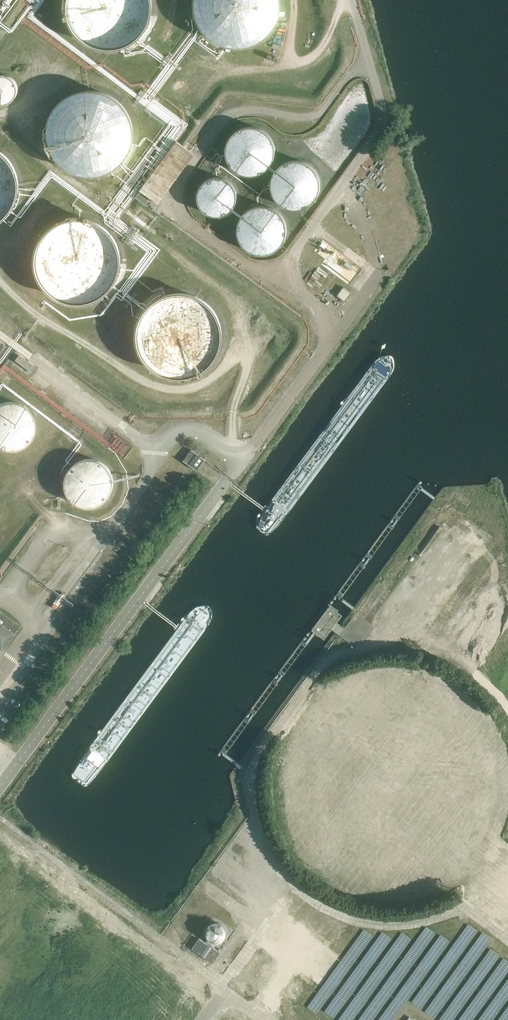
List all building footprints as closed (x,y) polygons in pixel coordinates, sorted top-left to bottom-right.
[(135,40),(138,38),(139,37),(141,35),(142,33),(143,32),(144,30),(146,29),(147,27),(148,24),(149,22),(150,20),(150,18),(151,16),(151,13),(152,11),(152,9),(152,5),(152,3),(152,1),(151,0),(68,0),(68,2),(68,6),(68,7),(68,9),(68,11),(68,13),(69,15),(69,16),(69,18),(71,21),(71,23),(72,25),(74,28),(75,30),(77,32),(79,35),(81,37),(83,39),(85,40),(86,41),(87,42),(89,43),(92,45),(95,46),(99,47),(102,48),(106,48),(108,48),(111,48),(114,48),(117,48),(120,47),(124,46),(126,45),(129,44),(132,42),(135,40)] [(196,0),(196,3),(196,5),(196,7),(196,9),(196,12),(197,14),(198,16),(198,18),(200,22),(201,24),(202,26),(203,28),(204,30),(206,31),(207,33),(210,36),(212,37),(214,38),(215,40),(217,41),(219,42),(222,43),(224,44),(227,45),(229,45),(232,46),(234,46),(236,46),(239,46),(241,46),(243,46),(247,45),(249,45),(251,44),(253,43),(255,42),(258,41),(260,40),(262,38),(264,37),(266,35),(268,34),(269,32),(271,30),(272,29),(273,27),(275,24),(277,21),(278,18),(278,16),(279,14),(279,12),(280,11),(280,7),(280,5),(280,4),(280,0),(196,0)] [(16,84),(15,82),(15,81),(14,80),(13,79),(12,78),(11,77),(10,76),(8,75),(7,75),(6,74),(5,74),(3,74),(2,74),(1,74),(0,74),(0,102),(2,103),(3,103),(4,103),(6,102),(7,102),(9,101),(10,101),(11,100),(13,99),(14,98),(14,96),(15,95),(16,94),(16,93),(17,91),(17,90),(17,88),(17,87),(17,86),(16,85),(16,84)] [(112,169),(115,167),(117,166),(119,164),(120,163),(122,161),(124,159),(126,157),(127,155),(128,153),(129,151),(130,147),(131,145),(132,143),(132,141),(133,138),(133,136),(133,134),(133,131),(133,129),(133,127),(132,125),(132,121),(131,119),(130,117),(129,115),(128,112),(126,110),(124,107),(124,106),(122,104),(121,102),(118,100),(116,99),(114,97),(112,96),(109,94),(107,94),(105,93),(103,92),(99,91),(97,91),(95,91),(91,90),(89,90),(87,91),(84,91),(82,91),(80,92),(78,93),(75,93),(73,94),(71,95),(69,97),(66,98),(65,100),(63,101),(61,103),(60,105),(57,107),(56,109),(55,111),(54,113),(53,115),(52,116),(51,119),(51,121),(50,124),(50,125),(49,128),(49,129),(49,131),(49,133),(49,137),(49,138),(50,140),(50,144),(51,146),(52,147),(52,149),(53,150),(54,152),(55,154),(57,157),(59,160),(61,162),(63,164),(66,166),(69,168),(71,169),(74,171),(77,172),(80,173),(84,174),(87,174),(91,175),(94,175),(98,174),(100,174),(103,173),(107,172),(109,171),(112,169)] [(270,135),(269,134),(268,132),(266,131),(264,130),(262,129),(261,128),(259,127),(258,127),(255,126),(252,126),(251,126),(249,126),(247,126),(245,127),(244,127),(241,128),(239,129),(238,130),(236,131),(234,132),(233,134),(232,135),(230,137),(229,139),(229,140),(228,142),(227,144),(227,146),(226,148),(226,149),(226,151),(226,153),(227,155),(227,156),(227,157),(227,158),(228,160),(228,161),(229,162),(230,164),(231,166),(233,167),(234,169),(236,170),(238,172),(240,173),(243,174),(245,175),(248,175),(251,175),(253,175),(255,175),(257,175),(259,174),(262,173),(264,172),(266,170),(268,168),(270,167),(271,166),(272,164),(273,163),(274,160),(274,159),(275,158),(275,156),(275,155),(276,153),(276,152),(276,151),(276,149),(276,148),(275,146),(275,145),(275,144),(274,142),(273,140),(272,138),(271,137),(270,135)] [(195,154),(177,141),(140,190),(158,203),(195,154)] [(13,207),(14,206),(15,203),(16,201),(17,199),(17,196),(18,194),(18,192),(19,190),(19,187),(19,185),(19,183),(18,180),(18,178),(18,176),(17,174),(16,171),(15,168),(14,166),(13,164),(12,162),(10,160),(9,158),(7,157),(6,155),(4,154),(2,152),(0,151),(0,221),(2,220),(4,217),(7,215),(9,212),(11,211),(11,210),(12,209),(13,207)] [(311,165),(309,164),(308,163),(307,162),(304,161),(302,161),(301,160),(299,160),(297,160),(295,160),(294,160),(292,160),(289,161),(288,161),(286,162),(284,163),(283,164),(281,165),(280,166),(279,167),(277,168),(276,170),(275,171),(274,173),(274,174),(273,176),(272,178),(272,179),(272,181),(271,183),(271,185),(271,186),(271,188),(272,189),(272,191),(273,192),(273,194),(274,196),(275,198),(276,199),(277,201),(279,203),(281,204),(282,205),(283,206),(285,207),(287,208),(290,209),(293,209),(295,209),(297,209),(299,209),(301,209),(302,208),(305,208),(306,207),(308,206),(310,205),(312,204),(313,202),(314,202),(315,201),(316,198),(317,197),(318,195),(319,193),(320,191),(320,189),(321,187),(321,186),(321,184),(321,182),(320,181),(320,179),(320,178),(319,177),(319,175),(318,174),(317,172),(317,171),(316,170),(315,169),(314,168),(312,166),(311,165)] [(237,200),(237,199),(237,198),(237,195),(237,194),(237,193),(237,191),(236,190),(236,188),(235,188),(235,186),(233,184),(232,183),(231,181),(229,180),(227,179),(226,178),(224,177),(222,177),(220,177),(218,176),(216,177),(214,177),(212,177),(211,178),(208,179),(207,180),(205,181),(203,183),(202,184),(200,186),(200,188),(199,190),(198,192),(198,193),(198,195),(198,196),(198,197),(198,199),(198,200),(199,202),(199,203),(199,204),(200,206),(201,206),(201,208),(202,208),(203,209),(204,211),(205,212),(206,213),(208,214),(211,215),(212,215),(214,216),(216,216),(218,216),(219,216),(221,216),(223,215),(225,214),(227,214),(228,213),(230,212),(231,211),(232,209),(233,208),(234,207),(236,205),(236,203),(237,202),(237,200)] [(276,250),(277,249),(278,248),(280,247),(281,246),(281,245),(282,244),(283,242),(285,240),(285,238),(286,238),(286,236),(287,234),(287,233),(287,232),(287,230),(287,229),(287,227),(287,225),(286,223),(286,222),(285,220),(284,218),(283,216),(282,214),(281,213),(279,212),(278,210),(276,209),(274,208),(271,206),(269,206),(267,205),(265,205),(262,205),(261,205),(259,205),(257,205),(255,206),(253,207),(251,208),(249,209),(248,210),(246,211),(244,213),(243,215),(242,216),(241,218),(240,220),(239,222),(238,223),(238,225),(238,227),(238,229),(238,230),(238,232),(238,234),(238,236),(239,237),(239,238),(240,240),(241,242),(242,244),(243,245),(244,246),(246,248),(248,249),(249,250),(251,251),(252,252),(255,253),(256,253),(258,254),(260,254),(262,254),(264,254),(266,254),(268,254),(269,253),(271,253),(273,252),(274,251),(276,250)] [(120,255),(120,253),(119,250),(119,248),(118,247),(118,245),(117,244),(116,242),(115,240),(114,238),(113,236),(111,234),(109,231),(107,230),(106,228),(103,226),(101,225),(99,224),(96,222),(93,221),(89,220),(86,219),(84,219),(81,218),(78,218),(76,218),(73,219),(70,219),(67,220),(63,221),(61,222),(59,223),(56,225),(54,226),(52,227),(50,229),(49,230),(46,233),(44,236),(43,238),(42,240),(41,242),(40,243),(39,245),(38,247),(38,249),(37,251),(37,255),(36,256),(36,258),(36,259),(36,262),(36,263),(36,265),(37,267),(37,270),(38,272),(38,274),(39,276),(40,278),(41,281),(42,283),(44,284),(45,286),(47,289),(49,291),(51,292),(52,294),(54,295),(55,296),(58,297),(60,299),(62,299),(66,301),(68,301),(70,302),(72,302),(75,302),(78,303),(81,303),(83,302),(85,302),(87,302),(90,301),(92,300),(95,299),(97,298),(99,297),(101,296),(103,294),(106,292),(108,291),(109,289),(111,287),(112,286),(114,284),(115,282),(116,280),(117,278),(118,275),(119,273),(119,271),(119,270),(120,268),(120,265),(120,263),(120,262),(121,260),(120,257),(120,255)] [(345,301),(351,293),(343,287),(337,296),(345,301)] [(219,349),(220,348),(220,346),(221,344),(221,342),(222,340),(222,336),(222,334),(222,332),(222,329),(221,327),(221,325),(220,323),(219,320),(219,318),(218,316),(216,314),(215,312),(214,310),(212,308),(210,306),(209,304),(207,303),(205,301),(203,300),(201,299),(199,298),(197,297),(195,296),(193,295),(191,294),(188,294),(186,293),(184,293),(181,293),(179,293),(176,293),(173,293),(171,294),(168,295),(166,295),(163,296),(161,297),(159,298),(157,299),(154,301),(152,304),(150,305),(148,307),(147,309),(146,310),(144,312),(143,314),(142,316),(141,318),(141,320),(140,322),(139,324),(139,326),(138,328),(138,331),(138,333),(138,334),(138,335),(138,338),(138,340),(138,342),(139,345),(139,346),(140,349),(141,351),(142,353),(143,355),(144,357),(145,359),(148,362),(149,364),(151,365),(153,368),(155,369),(157,370),(160,372),(162,373),(164,374),(168,375),(171,376),(174,377),(178,377),(180,377),(182,377),(186,377),(189,376),(193,375),(195,374),(197,373),(200,372),(203,370),(205,369),(207,367),(209,366),(210,364),(212,361),(215,359),(216,357),(217,355),(218,353),(218,352),(219,349)] [(15,361),(31,372),(35,367),(19,355),(15,361)] [(29,441),(30,440),(31,438),(32,437),(32,436),(33,435),(33,433),(34,432),(34,431),(34,429),(34,428),(34,427),(35,426),(34,425),(34,423),(34,422),(34,420),(33,418),(33,416),(32,414),(31,412),(30,411),(29,410),(28,409),(27,408),(25,406),(23,405),(22,404),(20,403),(17,402),(15,401),(13,401),(11,401),(9,401),(7,401),(4,402),(3,402),(1,403),(0,403),(0,448),(1,449),(3,449),(5,450),(7,450),(9,450),(11,450),(13,450),(15,449),(17,449),(20,448),(21,447),(23,446),(25,445),(26,444),(28,442),(29,441)] [(197,470),(205,460),(191,449),(191,450),(184,460),(183,460),(197,471),(197,470)] [(65,484),(65,485),(65,487),(66,488),(66,491),(67,491),(67,493),(68,495),(69,497),(70,498),(72,500),(74,502),(76,504),(78,504),(80,506),(83,507),(84,507),(87,507),(89,508),(91,508),(94,507),(95,507),(98,506),(100,505),(102,504),(103,503),(106,502),(107,500),(109,498),(111,496),(111,494),(113,492),(113,490),(113,489),(114,488),(114,487),(114,486),(114,484),(114,482),(114,481),(114,478),(113,477),(113,475),(112,474),(112,473),(111,471),(109,468),(108,466),(107,465),(105,463),(102,462),(101,461),(98,460),(97,459),(95,459),(93,459),(91,458),(88,458),(86,459),(84,459),(81,460),(80,460),(79,461),(77,462),(75,463),(73,465),(72,465),(71,467),(69,469),(69,470),(68,471),(67,473),(66,476),(66,478),(65,478),(65,480),(65,481),(65,482),(65,484)] [(166,473),(163,471),(156,481),(160,483),(166,473)] [(173,471),(171,475),(179,480),(181,477),(173,471)] [(471,504),(461,496),(458,500),(468,507),(471,504)] [(394,583),(384,576),(382,580),(392,587),(394,583)] [(17,628),(0,615),(0,647),(2,649),(17,628)] [(474,891),(469,897),(484,909),(489,903),(474,891)] [(214,923),(212,923),(211,924),(210,924),(209,925),(208,926),(208,927),(207,928),(206,929),(206,930),(206,932),(206,933),(206,934),(206,935),(206,937),(207,938),(208,939),(209,940),(209,941),(210,941),(212,942),(213,943),(214,943),(215,943),(217,943),(218,943),(219,943),(221,942),(221,941),(222,941),(223,940),(224,939),(225,938),(225,937),(226,936),(226,935),(226,934),(226,932),(226,931),(225,929),(225,928),(224,927),(223,926),(222,925),(221,924),(219,923),(218,923),(217,923),(216,923),(214,923)] [(208,944),(199,938),(192,948),(201,955),(208,944)] [(213,963),(220,952),(212,947),(205,957),(213,963)] [(440,1019),(467,1019),(450,986),(457,977),(396,960),(377,970),(377,966),(344,957),(331,975),(384,1015),(412,979),(448,1006),(451,1006),(453,1009),(458,1011),(445,1013),(440,1019)]
